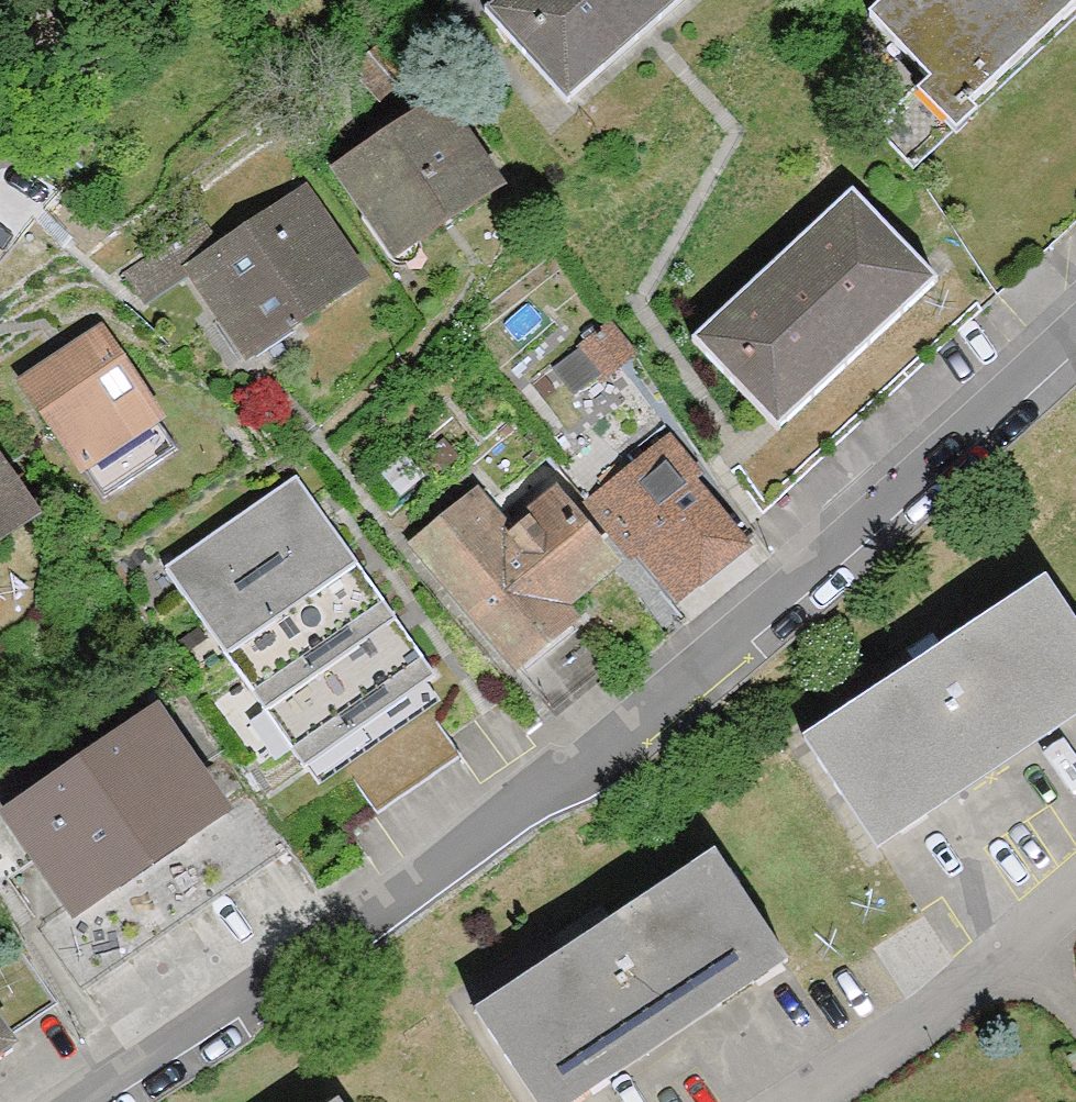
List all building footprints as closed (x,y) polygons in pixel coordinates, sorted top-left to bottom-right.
[(567,105),(686,0),(500,0),(485,14),(567,105)] [(848,16),(953,129),(1075,16),(1075,0),(864,0),(848,16)] [(332,164),(389,252),(493,186),(436,97),(332,164)] [(841,190),(681,337),(775,439),(935,291),(841,190)] [(194,270),(252,359),(363,287),(304,197),(194,270)] [(26,382),(104,498),(177,449),(100,333),(26,382)] [(570,514),(617,569),(646,537),(689,588),(748,539),(662,438),(570,514)] [(31,516),(0,470),(0,537),(31,516)] [(297,478),(166,568),(304,769),(436,679),(297,478)] [(474,489),(408,545),(507,662),(617,569),(570,514),(545,485),(501,522),(474,489)] [(806,741),(879,850),(1075,719),(1075,627),(1045,581),(806,741)] [(12,817),(76,910),(221,810),(157,717),(12,817)] [(475,1012),(535,1101),(564,1101),(783,957),(714,853),(475,1012)]
